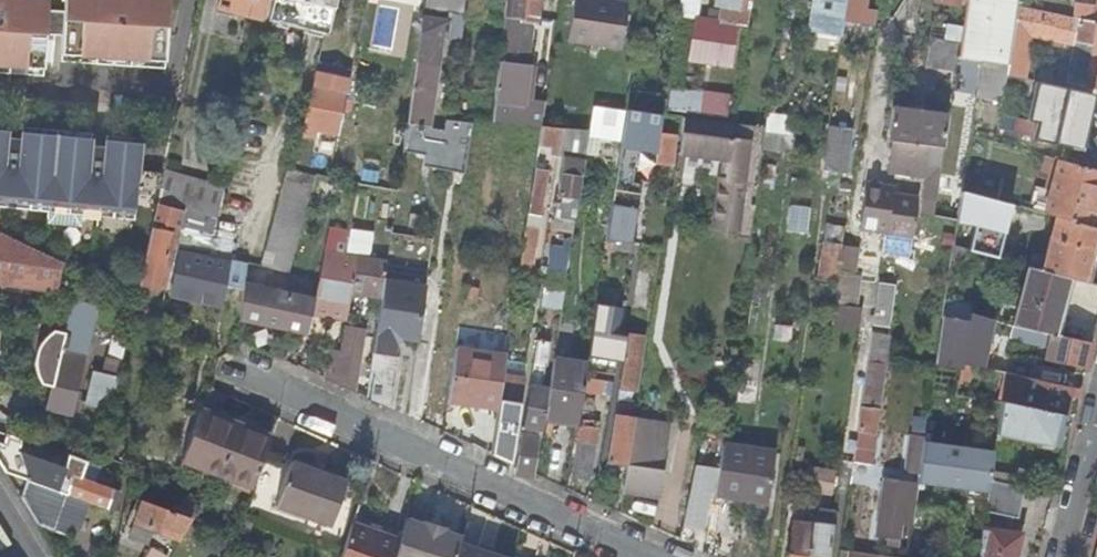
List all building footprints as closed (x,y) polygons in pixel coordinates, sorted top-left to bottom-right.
[(45,68),(48,33),(49,11),(50,0),(0,0),(0,65),(45,68)] [(64,53),(168,58),(172,0),(66,0),(66,12),(65,25),(64,53)] [(265,20),(266,16),(270,0),(219,0),(217,7),(265,20)] [(326,32),(334,0),(270,0),(266,16),(326,32)] [(424,8),(465,14),(467,0),(426,0),(424,8)] [(491,122),(542,126),(545,109),(526,106),(535,43),(525,42),(528,23),(538,24),(542,0),(508,0),(491,122)] [(608,0),(575,0),(568,41),(622,50),(629,3),(608,0)] [(700,0),(681,0),(678,16),(697,19),(700,0)] [(750,29),(754,0),(732,0),(728,24),(697,19),(691,59),(730,65),(736,28),(750,29)] [(812,33),(842,37),(844,25),(845,22),(848,0),(817,0),(812,33)] [(845,22),(875,28),(878,10),(865,8),(867,0),(848,0),(845,22)] [(959,43),(957,57),(981,61),(1008,65),(1017,7),(1018,0),(965,0),(959,43)] [(1096,22),(1096,0),(1096,6),(1075,3),(1072,19),(1078,20),(1096,22)] [(1030,38),(1072,46),(1077,21),(1078,20),(1072,19),(1017,7),(1008,65),(1006,77),(1024,80),(1030,38)] [(423,16),(450,20),(464,22),(465,14),(424,8),(423,16)] [(66,12),(49,11),(48,33),(57,34),(58,25),(65,25),(66,12)] [(404,46),(418,48),(423,16),(409,14),(404,46)] [(450,20),(423,16),(418,48),(408,124),(411,124),(430,126),(444,35),(447,36),(450,20)] [(1077,21),(1072,46),(1065,83),(1096,90),(1096,23),(1077,21)] [(874,30),(844,25),(842,37),(841,47),(871,52),(874,30)] [(925,67),(955,71),(957,57),(959,43),(929,40),(925,67)] [(976,98),(1002,102),(1006,77),(1008,65),(981,61),(977,89),(976,98)] [(337,91),(340,75),(321,72),(317,71),(302,134),(317,137),(315,144),(335,148),(346,93),(337,91)] [(337,91),(346,93),(350,77),(340,75),(337,91)] [(1034,81),(1025,118),(1037,121),(1033,138),(1079,149),(1092,93),(1034,81)] [(673,91),(669,116),(684,118),(686,118),(727,123),(731,98),(673,91)] [(589,136),(622,142),(627,111),(593,106),(589,131),(589,136)] [(948,117),(891,110),(887,142),(894,142),(943,148),(948,117)] [(623,149),(657,153),(663,115),(647,113),(645,128),(626,127),(623,149)] [(795,118),(768,114),(766,128),(765,133),(793,137),(795,118)] [(133,215),(138,174),(141,145),(109,141),(110,130),(85,127),(83,139),(23,132),(25,121),(4,118),(3,130),(0,129),(0,200),(133,215)] [(698,156),(711,158),(724,159),(714,225),(738,228),(737,235),(750,237),(763,149),(765,133),(766,128),(736,124),(727,123),(686,118),(680,154),(698,156)] [(550,158),(557,159),(559,152),(562,129),(542,126),(528,217),(541,219),(550,158)] [(854,131),(832,128),(826,171),(847,174),(854,131)] [(553,227),(574,230),(577,213),(578,206),(589,136),(589,131),(562,129),(559,152),(563,153),(553,227)] [(1018,136),(998,130),(996,142),(1015,147),(1018,136)] [(791,153),(793,137),(765,133),(763,149),(791,153)] [(677,142),(660,139),(656,161),(673,163),(677,142)] [(924,202),(935,203),(940,175),(944,149),(943,148),(894,142),(890,175),(927,180),(924,202)] [(1080,165),(1096,170),(1096,153),(1084,150),(1080,165)] [(1039,179),(1052,183),(1059,159),(1045,156),(1039,179)] [(314,157),(311,174),(314,175),(315,175),(320,176),(327,178),(331,161),(314,157)] [(1044,213),(1056,216),(1089,225),(1096,198),(1096,170),(1080,165),(1059,159),(1052,183),(1050,191),(1044,213)] [(288,170),(262,266),(288,272),(315,175),(314,175),(311,174),(294,170),(293,171),(288,170)] [(158,201),(164,174),(138,174),(133,215),(154,217),(158,203),(158,201)] [(224,188),(164,174),(158,201),(158,203),(173,207),(184,210),(186,210),(216,218),(224,188)] [(314,197),(337,202),(340,185),(319,180),(314,197)] [(641,185),(619,182),(610,239),(633,242),(641,185)] [(357,185),(347,183),(345,193),(355,195),(357,185)] [(1050,191),(1034,187),(1028,209),(1044,213),(1050,191)] [(861,231),(874,233),(879,192),(867,190),(861,231)] [(919,198),(879,192),(874,233),(914,238),(919,198)] [(962,192),(953,247),(971,252),(976,204),(986,207),(987,198),(962,192)] [(607,207),(599,206),(594,236),(602,237),(607,207)] [(173,226),(180,227),(184,210),(173,207),(171,220),(173,226)] [(176,247),(208,254),(216,218),(186,210),(184,210),(180,227),(176,247)] [(1096,236),(1096,227),(1089,225),(1056,216),(1042,270),(1070,277),(1084,281),(1096,236)] [(172,231),(152,226),(152,228),(139,284),(160,288),(172,231)] [(817,279),(836,282),(837,273),(844,229),(826,226),(817,279)] [(526,227),(520,275),(533,277),(540,229),(526,227)] [(348,232),(330,228),(325,250),(344,253),(348,232)] [(0,230),(0,283),(57,290),(60,259),(0,230)] [(636,244),(606,240),(605,250),(634,255),(636,244)] [(560,254),(551,253),(548,270),(546,282),(565,285),(571,245),(562,244),(561,249),(560,254)] [(226,262),(180,252),(172,294),(218,304),(226,262)] [(358,257),(325,252),(314,298),(310,315),(346,322),(349,303),(351,295),(358,257)] [(351,295),(382,300),(386,276),(387,259),(358,255),(358,256),(358,257),(351,295)] [(1029,267),(1015,318),(1014,326),(1045,333),(1050,334),(1055,335),(1070,277),(1042,270),(1030,267),(1029,267)] [(548,270),(541,269),(537,289),(544,289),(545,281),(546,282),(548,270)] [(655,272),(638,270),(632,308),(649,310),(655,272)] [(853,306),(857,276),(837,273),(836,282),(833,303),(853,306)] [(425,281),(386,276),(382,300),(374,354),(395,357),(398,338),(416,341),(425,281)] [(542,309),(561,312),(562,308),(562,306),(565,285),(546,282),(542,309)] [(241,317),(307,332),(310,315),(314,298),(245,283),(241,317)] [(894,286),(877,283),(872,324),(888,326),(894,286)] [(478,289),(464,287),(462,306),(475,308),(478,289)] [(242,294),(226,291),(220,319),(236,322),(242,294)] [(627,303),(599,298),(587,372),(609,375),(617,329),(624,330),(627,303)] [(359,305),(349,303),(346,322),(345,324),(363,328),(365,319),(357,317),(359,305)] [(73,304),(66,333),(55,330),(51,334),(45,342),(41,347),(39,351),(38,356),(37,363),(37,369),(37,374),(39,379),(42,384),(53,387),(47,409),(72,414),(72,413),(77,415),(78,407),(74,406),(96,310),(73,304)] [(854,312),(839,310),(836,326),(852,328),(854,312)] [(968,322),(943,317),(941,331),(940,331),(935,364),(961,368),(962,365),(968,322)] [(962,365),(982,369),(993,322),(969,317),(968,322),(962,365)] [(773,342),(791,344),(793,328),(775,325),(773,342)] [(353,391),(363,328),(347,326),(339,375),(336,374),(334,383),(353,391)] [(1042,344),(1045,333),(1014,326),(1011,338),(1042,344)] [(869,362),(886,364),(889,336),(873,334),(869,362)] [(1045,359),(1086,367),(1092,343),(1055,335),(1050,334),(1045,359)] [(644,337),(627,335),(618,390),(635,392),(644,337)] [(549,341),(536,339),(515,465),(514,476),(533,478),(534,473),(542,423),(543,416),(548,388),(541,387),(549,341)] [(446,400),(497,408),(503,373),(506,354),(455,346),(446,400)] [(374,354),(366,397),(389,407),(398,357),(395,357),(374,354)] [(543,416),(577,422),(586,367),(553,362),(548,388),(543,416)] [(886,364),(869,362),(855,463),(872,466),(886,364)] [(327,364),(325,379),(334,383),(336,374),(338,365),(327,364)] [(86,402),(112,408),(118,378),(93,372),(86,402)] [(524,376),(503,373),(497,408),(490,453),(510,462),(524,376)] [(1065,416),(1072,388),(1025,378),(1019,407),(1065,416)] [(628,403),(617,401),(607,462),(628,465),(635,419),(635,418),(625,416),(628,403)] [(1059,447),(1065,416),(1019,407),(1000,404),(996,436),(1059,447)] [(238,426),(202,412),(187,461),(221,473),(238,426)] [(577,422),(543,416),(542,423),(575,428),(577,422)] [(665,422),(635,419),(628,465),(624,489),(661,495),(665,471),(658,470),(665,422)] [(587,477),(597,423),(582,420),(572,474),(587,477)] [(221,473),(253,486),(271,438),(238,426),(221,473)] [(20,449),(24,440),(0,432),(0,462),(7,473),(26,480),(56,490),(63,469),(27,457),(2,449),(4,444),(20,449)] [(914,437),(911,451),(922,452),(924,442),(924,438),(914,437)] [(994,451),(924,442),(922,452),(919,474),(917,484),(988,493),(989,481),(994,451)] [(2,449),(27,457),(30,452),(20,449),(4,444),(2,449)] [(714,496),(715,496),(716,492),(722,444),(721,444),(720,450),(714,496)] [(756,449),(722,444),(716,492),(750,496),(756,449)] [(774,452),(756,449),(750,496),(749,501),(766,503),(774,452)] [(922,452),(911,451),(908,472),(919,474),(922,452)] [(80,478),(86,461),(68,455),(63,469),(56,490),(90,502),(116,511),(119,491),(94,483),(80,478)] [(295,456),(277,506),(332,526),(349,477),(295,456)] [(80,478),(94,483),(99,466),(86,461),(80,478)] [(808,463),(804,489),(832,494),(835,467),(808,463)] [(714,470),(695,467),(683,525),(701,529),(714,470)] [(903,527),(911,528),(914,503),(915,496),(917,485),(885,479),(876,535),(888,537),(886,546),(896,547),(897,538),(901,539),(903,527)] [(81,529),(90,502),(56,490),(26,480),(21,496),(40,525),(65,536),(69,524),(81,529)] [(715,496),(749,501),(750,496),(716,492),(715,496)] [(154,529),(180,539),(192,518),(171,510),(137,497),(133,509),(132,509),(129,516),(136,518),(128,538),(148,545),(154,529)] [(834,513),(817,511),(815,523),(794,520),(788,556),(828,556),(834,513)] [(460,544),(462,537),(444,531),(445,528),(425,522),(424,525),(407,519),(394,556),(455,556),(460,544)] [(350,549),(358,526),(352,525),(342,554),(341,556),(376,556),(350,549)] [(358,526),(350,549),(376,556),(393,556),(399,539),(358,526)] [(982,530),(979,556),(1011,556),(1014,534),(982,530)] [(460,544),(455,556),(501,556),(460,544)]
